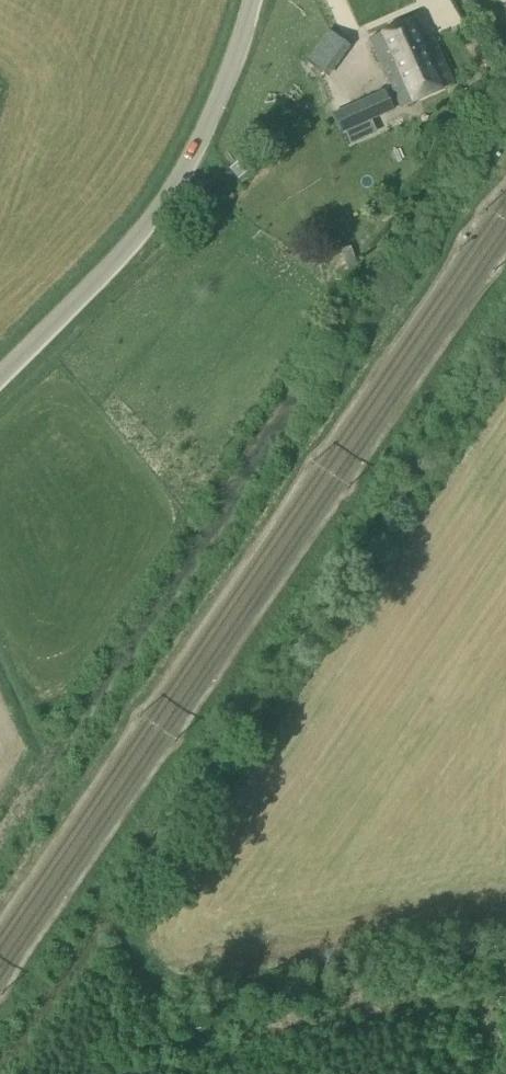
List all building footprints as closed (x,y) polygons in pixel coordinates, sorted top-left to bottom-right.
[(331,2),(296,47),(323,67),(357,21),(331,2)] [(370,39),(400,108),(452,85),(422,16),(370,39)] [(350,106),(359,126),(393,111),(384,90),(350,106)] [(336,144),(342,158),(357,151),(351,137),(336,144)]
